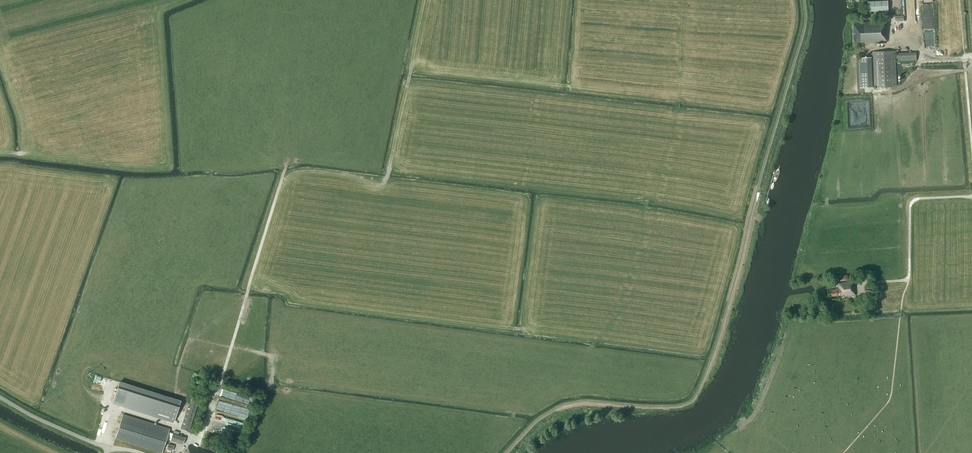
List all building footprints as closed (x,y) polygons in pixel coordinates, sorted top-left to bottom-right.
[(869,11),(889,10),(888,0),(868,1),(869,11)] [(886,26),(885,21),(853,22),(854,42),(887,41),(887,33),(885,33),(885,29),(887,29),(887,26),(886,26)] [(905,39),(911,37),(904,21),(899,24),(905,39)] [(874,87),(894,86),(897,86),(896,51),(873,51),(874,87)] [(897,61),(917,60),(917,52),(896,53),(897,61)] [(860,87),(870,87),(869,56),(859,57),(860,87)] [(845,296),(855,295),(854,285),(853,281),(838,283),(838,289),(831,290),(831,296),(845,294),(845,296)] [(119,382),(113,402),(174,422),(180,401),(119,382)] [(189,431),(200,398),(192,396),(181,428),(189,431)] [(115,438),(144,447),(162,452),(166,439),(183,444),(185,437),(168,432),(169,428),(123,414),(115,438)]
